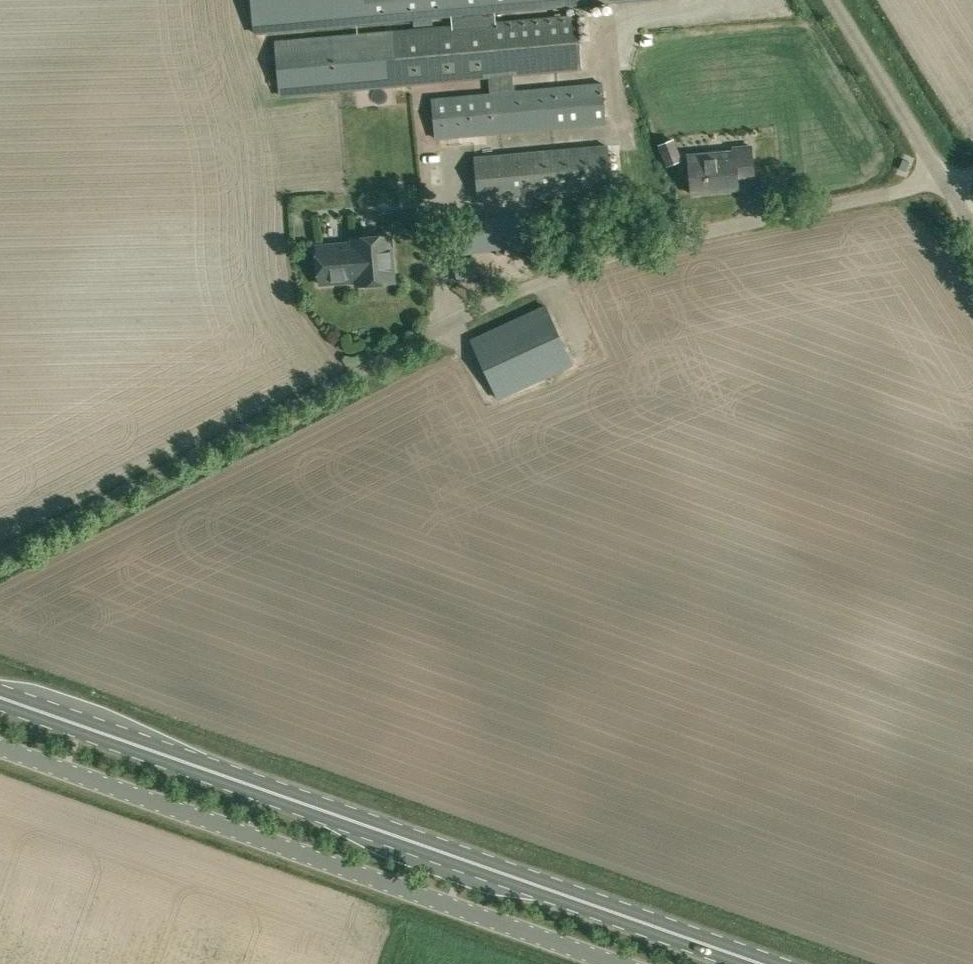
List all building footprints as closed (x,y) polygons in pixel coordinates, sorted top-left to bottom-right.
[(579,69),(574,16),(495,23),(493,10),(618,0),(251,0),(253,30),(369,21),(451,14),(452,26),(387,31),(274,41),(279,94),(489,76),(491,94),(433,99),(436,137),(555,127),(555,129),(605,124),(601,83),(551,87),(551,89),(514,92),(512,74),(579,69)] [(675,139),(656,145),(664,165),(682,158),(675,139)] [(476,199),(562,192),(607,188),(603,145),(558,149),(472,157),(476,199)] [(737,178),(754,176),(752,146),(734,148),(735,157),(689,161),(692,193),(738,190),(737,178)] [(353,243),(317,245),(320,283),(356,280),(356,284),(394,281),(391,236),(353,239),(353,243)] [(572,364),(545,306),(471,340),(498,398),(572,364)]
